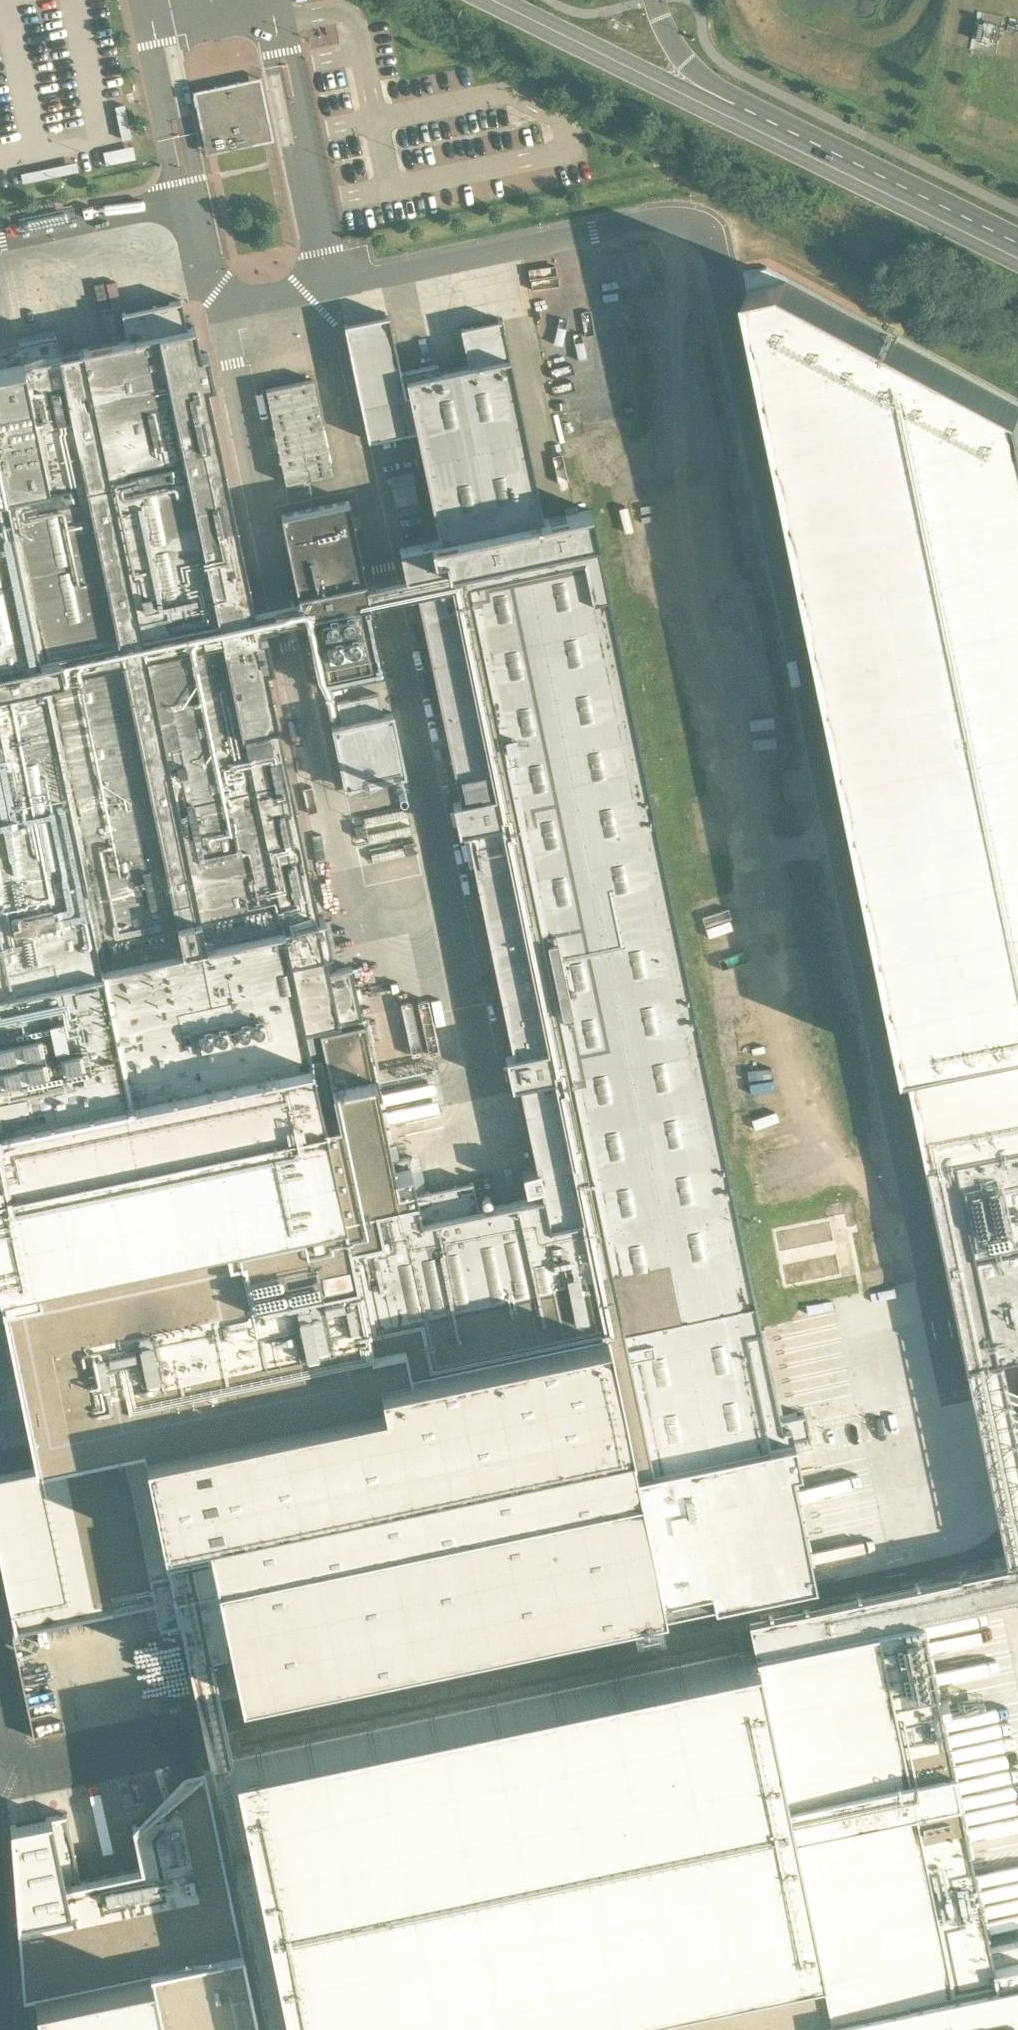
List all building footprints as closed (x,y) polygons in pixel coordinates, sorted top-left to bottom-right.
[(260,78),(239,82),(245,109),(256,106),(264,143),(274,141),(260,78)] [(245,109),(239,82),(214,88),(219,114),(208,116),(215,153),(264,143),(256,106),(245,109)] [(219,114),(214,88),(191,92),(204,156),(215,153),(208,116),(219,114)] [(787,282),(787,281),(766,270),(746,274),(972,1364),(1017,1355),(1017,407),(787,282)] [(195,326),(180,329),(174,301),(119,312),(124,337),(0,362),(0,1179),(325,1116),(308,1027),(365,1016),(354,964),(322,970),(254,622),(283,616),(300,612),(297,595),(279,599),(249,604),(195,326)] [(251,323),(279,481),(331,472),(314,372),(316,371),(306,313),(251,323)] [(402,391),(398,373),(387,317),(344,326),(369,442),(416,431),(407,390),(402,391)] [(382,1399),(148,1448),(165,1538),(210,1529),(627,1442),(634,1475),(769,1447),(768,1445),(796,1439),(810,1437),(805,1415),(779,1420),(761,1333),(757,1315),(590,510),(542,520),(501,321),(460,330),(468,367),(439,373),(438,365),(398,373),(402,391),(407,390),(416,431),(439,541),(399,549),(404,578),(405,581),(408,580),(413,579),(416,594),(460,802),(452,804),(458,833),(466,832),(512,1056),(505,1057),(511,1087),(519,1085),(542,1196),(478,1209),(472,1182),(421,1192),(341,1209),(377,1381),(378,1381),(382,1399)] [(366,586),(348,501),(280,515),(297,595),(300,612),(316,687),(384,673),(366,586)] [(384,583),(366,586),(370,604),(388,600),(416,594),(413,579),(408,580),(405,581),(404,578),(384,583)] [(7,1307),(37,1465),(0,1474),(0,1553),(17,1632),(177,1597),(165,1538),(148,1448),(382,1399),(378,1381),(377,1381),(341,1209),(421,1192),(416,1165),(399,1167),(365,1016),(308,1027),(325,1116),(0,1179),(0,1308),(7,1307)] [(835,1215),(772,1226),(782,1282),(848,1271),(841,1231),(858,1228),(853,1200),(833,1203),(835,1215)] [(210,1529),(248,1708),(817,1592),(795,1480),(804,1478),(796,1439),(768,1445),(769,1447),(634,1475),(627,1442),(210,1529)] [(994,1947),(927,1622),(187,1775),(136,1826),(144,1871),(82,1884),(67,1816),(14,1827),(26,1998),(35,1996),(42,2029),(1017,2029),(1017,1942),(994,1947)]
